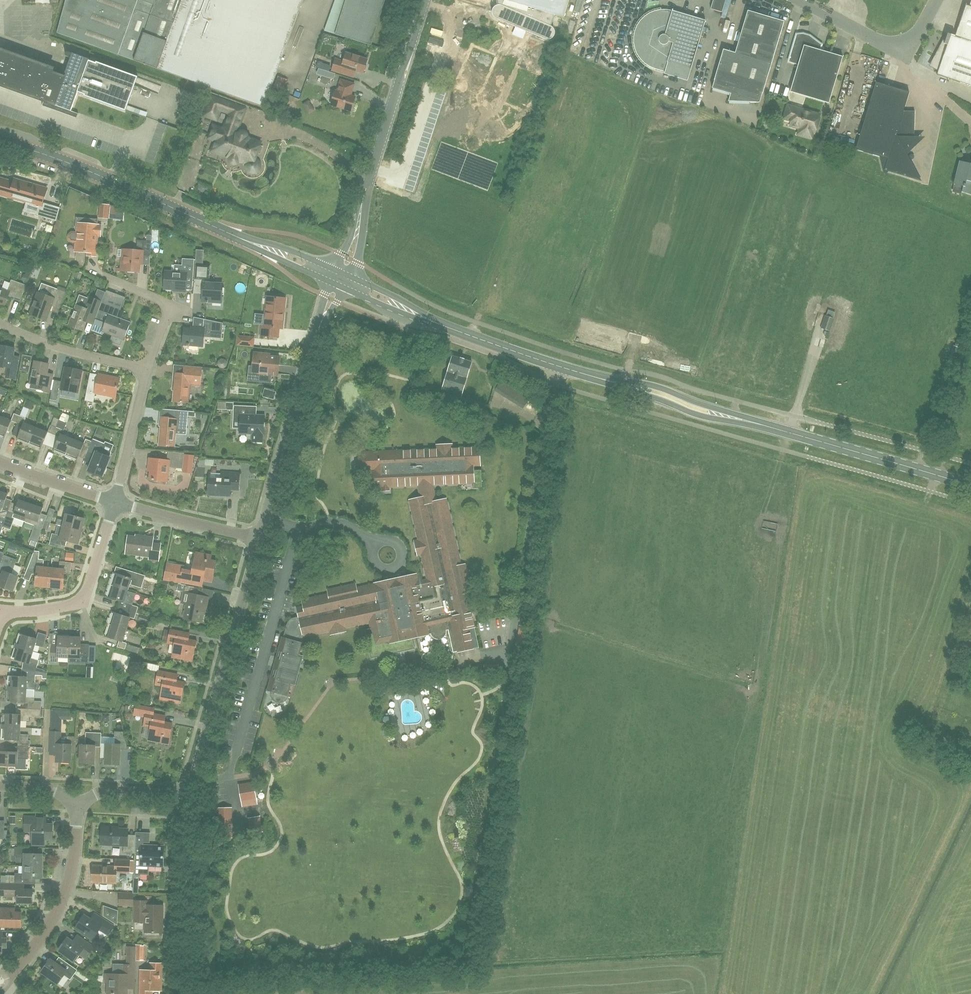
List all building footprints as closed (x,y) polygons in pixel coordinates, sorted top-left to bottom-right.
[(300,7),(303,0),(66,0),(57,33),(264,107),(300,7)] [(383,7),(385,0),(346,0),(335,34),(371,46),(383,7)] [(567,7),(569,0),(496,0),(497,5),(496,6),(495,6),(494,7),(493,8),(493,9),(492,10),(492,11),(492,12),(492,13),(492,15),(493,16),(493,17),(494,18),(495,18),(496,19),(517,28),(517,30),(517,32),(519,33),(521,33),(523,32),(524,31),(545,40),(546,40),(548,40),(549,40),(550,40),(551,39),(552,38),(553,38),(554,37),(554,35),(555,34),(555,33),(555,32),(554,31),(554,30),(553,29),(553,28),(552,27),(551,26),(555,15),(564,18),(567,7)] [(724,7),(726,0),(713,0),(710,9),(722,13),(724,7)] [(969,6),(965,5),(955,36),(950,35),(937,75),(970,86),(970,0),(969,6)] [(687,81),(691,69),(705,21),(672,11),(667,10),(661,10),(661,9),(655,10),(649,12),(644,16),(641,18),(640,20),(636,25),(634,31),(633,37),(633,43),(634,49),(636,55),(640,60),(644,64),(649,67),(655,70),(665,73),(664,74),(687,81)] [(723,49),(714,79),(715,79),(712,88),(730,94),(728,102),(759,103),(762,93),(763,93),(784,21),(747,11),(735,53),(723,49)] [(814,70),(820,50),(821,44),(814,42),(814,40),(809,36),(803,34),(796,34),(788,62),(798,65),(814,70)] [(814,70),(798,65),(790,92),(829,103),(842,57),(820,50),(814,70)] [(66,56),(71,58),(63,79),(53,75),(53,77),(49,76),(52,70),(0,51),(0,84),(41,99),(41,100),(44,101),(42,106),(52,110),(54,105),(71,111),(78,93),(84,95),(84,96),(125,111),(138,77),(96,62),(96,63),(89,61),(89,60),(72,53),(72,54),(69,53),(68,52),(67,52),(66,52),(66,53),(65,54),(65,55),(66,56)] [(353,77),(355,71),(363,73),(364,71),(365,70),(367,66),(365,65),(367,60),(346,53),(343,62),(335,59),(332,70),(353,77)] [(351,96),(354,84),(341,80),(337,92),(335,91),(331,105),(351,111),(355,97),(351,96)] [(913,171),(914,170),(904,151),(908,148),(913,149),(914,111),(903,111),(909,92),(876,82),(855,150),(881,157),(884,169),(909,176),(910,175),(910,173),(911,172),(913,171)] [(245,109),(209,96),(202,117),(218,122),(222,110),(229,113),(224,129),(213,125),(209,138),(214,140),(210,150),(228,157),(228,158),(227,159),(228,161),(228,162),(229,163),(230,164),(231,165),(232,165),(233,166),(234,166),(236,166),(237,165),(238,164),(239,163),(240,162),(240,161),(246,163),(246,165),(246,166),(246,167),(247,168),(247,170),(248,171),(249,171),(250,172),(251,172),(253,172),(254,172),(255,172),(257,171),(258,170),(258,169),(259,168),(259,167),(259,165),(259,164),(258,163),(258,162),(257,161),(256,160),(255,159),(257,152),(260,152),(261,147),(260,145),(261,142),(249,138),(249,136),(249,135),(248,133),(248,132),(247,131),(245,130),(243,130),(242,130),(240,130),(239,130),(238,131),(237,132),(245,109)] [(790,126),(798,128),(796,133),(811,138),(812,132),(814,133),(819,116),(788,106),(784,120),(791,122),(790,126)] [(954,184),(963,187),(961,192),(970,195),(970,160),(970,164),(960,161),(954,184)] [(46,188),(14,178),(13,181),(0,178),(0,194),(25,202),(40,206),(38,212),(43,213),(42,216),(49,218),(56,221),(60,208),(53,206),(42,203),(46,188)] [(197,183),(195,189),(207,193),(209,187),(197,183)] [(101,205),(99,218),(107,218),(109,205),(101,205)] [(98,225),(89,224),(90,219),(77,218),(76,229),(77,229),(77,232),(72,232),(69,234),(68,238),(71,241),(76,242),(75,251),(87,253),(87,255),(92,256),(95,256),(97,235),(100,236),(101,226),(98,225)] [(122,257),(121,270),(138,272),(139,265),(139,258),(144,258),(150,258),(151,241),(151,236),(152,235),(147,235),(147,236),(147,241),(144,240),(137,240),(136,251),(123,250),(122,257)] [(185,292),(185,284),(186,278),(189,278),(192,278),(194,260),(182,259),(182,266),(181,272),(174,272),(165,271),(164,289),(171,289),(178,290),(178,292),(185,292)] [(199,282),(203,283),(203,294),(202,301),(221,303),(222,295),(222,288),(222,284),(209,283),(210,266),(203,266),(196,265),(194,282),(199,282)] [(20,283),(11,279),(7,290),(0,288),(0,306),(5,308),(10,294),(15,296),(14,299),(17,300),(20,301),(26,285),(20,283)] [(49,297),(45,295),(38,293),(30,314),(46,320),(50,311),(53,301),(57,303),(61,304),(66,292),(58,289),(53,287),(49,297)] [(95,319),(102,302),(87,296),(83,307),(76,305),(68,325),(83,330),(86,322),(89,323),(93,325),(95,319)] [(261,335),(274,336),(279,337),(280,328),(282,328),(285,298),(266,296),(264,326),(262,326),(261,335)] [(102,302),(95,319),(93,325),(91,330),(103,335),(104,332),(112,335),(121,339),(122,339),(128,322),(123,320),(117,318),(121,310),(102,302)] [(826,316),(821,328),(829,331),(833,319),(826,316)] [(223,323),(218,322),(203,319),(203,323),(203,328),(195,327),(195,329),(184,328),(182,345),(202,347),(203,337),(221,339),(223,323)] [(236,346),(254,347),(254,342),(255,337),(237,335),(236,346)] [(957,338),(954,346),(953,345),(949,356),(960,359),(963,350),(962,349),(965,341),(957,338)] [(8,367),(6,377),(15,379),(18,361),(15,360),(12,360),(13,355),(14,348),(0,345),(0,366),(8,367)] [(254,352),(252,373),(277,375),(278,370),(279,357),(264,355),(264,353),(254,352)] [(214,355),(213,362),(220,363),(221,356),(214,355)] [(471,362),(452,356),(442,389),(461,395),(471,362)] [(43,391),(43,390),(49,391),(52,376),(49,375),(46,375),(48,364),(35,362),(30,383),(37,384),(36,390),(43,391)] [(175,373),(174,383),(172,383),(172,390),(174,390),(173,401),(186,402),(188,384),(201,385),(202,367),(184,365),(184,369),(183,373),(175,373)] [(59,388),(77,392),(82,371),(65,367),(62,382),(58,381),(54,380),(50,399),(57,401),(59,388)] [(96,393),(116,397),(120,379),(99,375),(98,378),(94,378),(90,377),(85,401),(94,402),(96,393)] [(271,398),(273,392),(263,389),(261,395),(271,398)] [(239,433),(250,434),(252,434),(251,442),(262,442),(263,434),(264,415),(257,414),(252,414),(252,410),(252,406),(233,405),(233,410),(233,419),(240,419),(239,426),(239,433)] [(188,411),(160,409),(160,413),(158,427),(160,427),(159,445),(173,446),(174,428),(186,429),(188,416),(195,417),(195,412),(188,411)] [(47,421),(59,426),(62,418),(50,413),(47,421)] [(14,414),(11,421),(14,422),(17,423),(20,416),(15,414),(14,414)] [(0,416),(0,436),(5,438),(11,421),(0,416)] [(29,445),(36,427),(24,423),(26,419),(20,416),(17,423),(13,432),(16,433),(19,434),(17,440),(29,445)] [(48,432),(36,427),(29,445),(41,449),(43,444),(48,432),(51,433),(54,435),(56,427),(51,425),(48,432)] [(54,451),(66,456),(73,439),(67,436),(60,434),(62,430),(56,427),(54,435),(57,436),(59,437),(55,448),(54,451)] [(89,449),(92,441),(86,439),(84,443),(73,439),(66,456),(78,461),(83,447),(86,448),(89,449)] [(92,442),(92,441),(89,449),(87,452),(91,454),(95,455),(92,464),(89,471),(103,476),(110,458),(110,457),(112,453),(103,449),(105,443),(93,439),(92,442)] [(268,690),(269,691),(270,691),(270,693),(271,697),(273,700),(276,702),(279,703),(280,703),(282,703),(285,701),(288,699),(289,696),(290,697),(291,697),(300,665),(305,649),(306,644),(304,643),(305,640),(304,636),(330,630),(331,634),(345,631),(344,627),(369,621),(375,645),(379,644),(387,642),(388,643),(390,643),(391,645),(392,647),(393,648),(395,649),(397,650),(399,650),(401,650),(402,649),(403,649),(404,648),(406,646),(407,644),(408,642),(408,639),(422,635),(428,634),(427,633),(431,633),(432,635),(433,636),(434,637),(436,638),(437,638),(439,638),(441,638),(442,637),(444,635),(445,634),(445,633),(445,629),(448,629),(453,653),(478,647),(471,615),(466,593),(470,592),(464,565),(460,566),(445,499),(436,501),(432,484),(474,483),(473,465),(479,465),(479,447),(451,449),(451,445),(437,445),(437,449),(366,453),(364,453),(361,455),(360,457),(358,459),(358,462),(359,464),(360,466),(362,468),(364,469),(367,470),(371,470),(372,487),(417,485),(421,498),(410,500),(419,541),(414,541),(416,548),(418,555),(422,554),(428,580),(417,582),(416,575),(356,589),(355,585),(328,591),(329,595),(302,601),(304,607),(297,608),(299,616),(294,618),(291,619),(290,620),(288,621),(287,623),(286,626),(283,638),(268,690)] [(149,458),(147,470),(150,470),(149,479),(168,481),(169,466),(182,468),(184,453),(168,452),(168,456),(167,460),(149,458)] [(196,466),(194,480),(203,480),(204,458),(199,458),(198,459),(198,462),(197,462),(197,466),(196,466)] [(210,471),(208,494),(230,495),(230,489),(234,489),(238,490),(239,475),(231,475),(231,472),(210,471)] [(3,527),(8,511),(2,509),(6,498),(8,494),(0,491),(0,536),(3,527)] [(25,521),(31,503),(19,499),(14,513),(11,512),(8,511),(3,527),(9,529),(11,521),(13,522),(15,518),(25,521)] [(29,540),(38,542),(44,524),(41,523),(38,522),(43,508),(31,503),(25,521),(35,525),(29,540)] [(50,523),(55,509),(52,508),(50,508),(45,521),(50,523)] [(63,527),(82,531),(82,528),(85,519),(67,514),(65,521),(57,519),(56,525),(63,527)] [(82,531),(63,527),(61,535),(56,534),(56,535),(52,533),(49,545),(53,546),(53,547),(65,550),(66,545),(67,541),(78,544),(82,531)] [(129,536),(126,553),(149,556),(149,558),(158,559),(160,545),(156,544),(152,544),(153,538),(136,535),(135,537),(129,536)] [(36,585),(49,586),(51,569),(43,568),(43,560),(39,559),(39,551),(34,551),(27,570),(31,570),(37,571),(36,585)] [(186,584),(181,583),(181,582),(196,585),(197,581),(197,578),(211,581),(215,562),(209,561),(210,555),(196,552),(192,571),(183,569),(184,566),(167,563),(164,580),(178,583),(185,585),(186,584)] [(0,564),(0,565),(0,571),(1,571),(3,572),(0,581),(0,586),(12,591),(17,577),(11,574),(16,560),(4,555),(0,564)] [(51,569),(49,586),(63,588),(64,573),(70,574),(71,567),(71,563),(59,561),(59,570),(51,569)] [(141,588),(145,575),(128,570),(127,573),(126,576),(114,572),(110,585),(128,590),(130,584),(141,588)] [(124,602),(128,590),(110,585),(106,597),(124,602)] [(202,588),(185,585),(182,602),(187,603),(184,618),(201,621),(204,607),(206,607),(208,597),(201,596),(202,592),(202,588)] [(128,610),(136,612),(138,607),(130,604),(128,610)] [(134,619),(136,612),(128,610),(126,616),(112,611),(108,624),(126,629),(130,618),(134,619)] [(122,641),(126,629),(108,624),(104,636),(119,641),(118,644),(117,647),(124,649),(125,649),(125,650),(138,654),(140,648),(126,644),(126,643),(122,641)] [(189,636),(189,633),(170,629),(167,643),(174,644),(172,657),(191,661),(195,641),(188,639),(189,636)] [(19,633),(15,646),(34,652),(36,645),(43,648),(45,642),(47,635),(38,632),(36,639),(19,633)] [(69,657),(70,637),(59,636),(58,644),(55,644),(53,644),(52,661),(58,661),(58,656),(69,657)] [(70,637),(69,657),(69,662),(79,663),(79,662),(88,662),(89,643),(81,643),(81,637),(70,637)] [(970,646),(970,641),(962,638),(958,648),(969,652),(970,646)] [(435,646),(437,652),(443,650),(441,644),(435,646)] [(32,658),(34,652),(15,646),(12,658),(24,662),(37,666),(39,660),(32,658)] [(142,658),(141,665),(154,667),(155,660),(142,658)] [(158,671),(158,672),(156,684),(162,685),(159,698),(180,702),(184,682),(176,680),(177,677),(177,674),(158,671)] [(9,675),(8,689),(27,689),(27,683),(35,683),(36,677),(22,676),(9,675)] [(27,696),(27,689),(8,689),(8,701),(28,702),(28,706),(28,709),(41,710),(41,701),(35,701),(35,696),(27,696)] [(389,699),(382,701),(385,709),(392,707),(389,699)] [(165,715),(154,713),(154,709),(135,705),(134,715),(145,717),(144,725),(150,727),(148,740),(167,743),(171,723),(164,722),(164,718),(165,715)] [(40,718),(41,710),(28,709),(28,711),(27,714),(2,713),(2,727),(21,727),(21,720),(29,721),(29,717),(40,718)] [(61,719),(67,719),(67,711),(57,711),(57,718),(61,719)] [(20,733),(21,727),(2,727),(1,739),(28,741),(29,734),(20,733)] [(106,763),(118,764),(120,746),(127,746),(124,731),(115,731),(114,744),(107,743),(106,763)] [(76,753),(76,737),(67,736),(66,744),(60,744),(60,736),(60,732),(51,732),(50,746),(50,750),(57,750),(56,755),(56,762),(71,763),(71,753),(76,753)] [(100,747),(101,739),(101,733),(85,732),(84,752),(81,752),(80,763),(94,764),(95,746),(100,747)] [(15,752),(0,751),(0,754),(0,765),(16,766),(17,758),(28,759),(28,746),(15,746),(15,749),(15,752)] [(253,783),(239,786),(243,806),(257,803),(253,783)] [(218,819),(228,819),(227,804),(217,804),(218,819)] [(262,831),(260,815),(248,817),(251,833),(262,831)] [(46,821),(46,818),(25,817),(24,832),(32,832),(32,845),(45,846),(45,840),(52,840),(53,825),(46,825),(46,821)] [(135,854),(136,836),(132,835),(128,835),(128,830),(113,829),(113,827),(102,827),(101,845),(123,846),(123,854),(135,854)] [(133,893),(134,893),(138,893),(139,876),(141,876),(141,875),(149,875),(149,866),(163,867),(164,847),(143,846),(143,843),(150,843),(150,833),(147,833),(143,833),(136,833),(136,836),(135,854),(134,860),(134,873),(133,893)] [(24,866),(42,867),(43,854),(28,854),(28,851),(28,848),(16,848),(15,858),(24,858),(24,866)] [(134,860),(130,861),(116,860),(115,864),(115,867),(93,866),(92,882),(116,883),(116,872),(134,873),(134,860)] [(42,879),(42,867),(24,866),(23,874),(15,874),(15,875),(6,875),(6,876),(6,884),(25,884),(28,884),(28,881),(28,879),(42,879)] [(25,890),(25,887),(25,884),(6,884),(0,884),(0,893),(9,894),(17,894),(17,903),(32,903),(33,890),(25,890)] [(134,922),(145,923),(145,933),(162,933),(162,906),(147,905),(147,900),(134,900),(134,893),(133,893),(119,892),(118,906),(133,906),(133,908),(135,908),(134,922)] [(21,927),(21,913),(15,913),(15,911),(15,909),(0,908),(0,927),(21,927)] [(99,930),(108,936),(114,926),(94,914),(93,917),(91,920),(84,916),(75,929),(92,940),(99,930)] [(85,959),(93,948),(76,936),(74,939),(72,942),(67,939),(58,950),(74,961),(79,954),(85,959)] [(135,945),(135,946),(135,956),(135,961),(145,961),(145,945),(135,945)] [(135,956),(135,946),(127,946),(126,956),(135,956)] [(64,975),(70,980),(72,977),(77,970),(68,964),(64,970),(55,963),(50,960),(41,972),(57,984),(64,975)] [(85,972),(91,967),(85,962),(80,968),(85,972)] [(150,963),(150,971),(141,971),(140,993),(150,993),(150,990),(160,991),(161,964),(150,963)] [(126,965),(122,965),(113,965),(112,975),(107,974),(107,993),(127,993),(127,989),(134,989),(134,984),(135,965),(126,965)]
